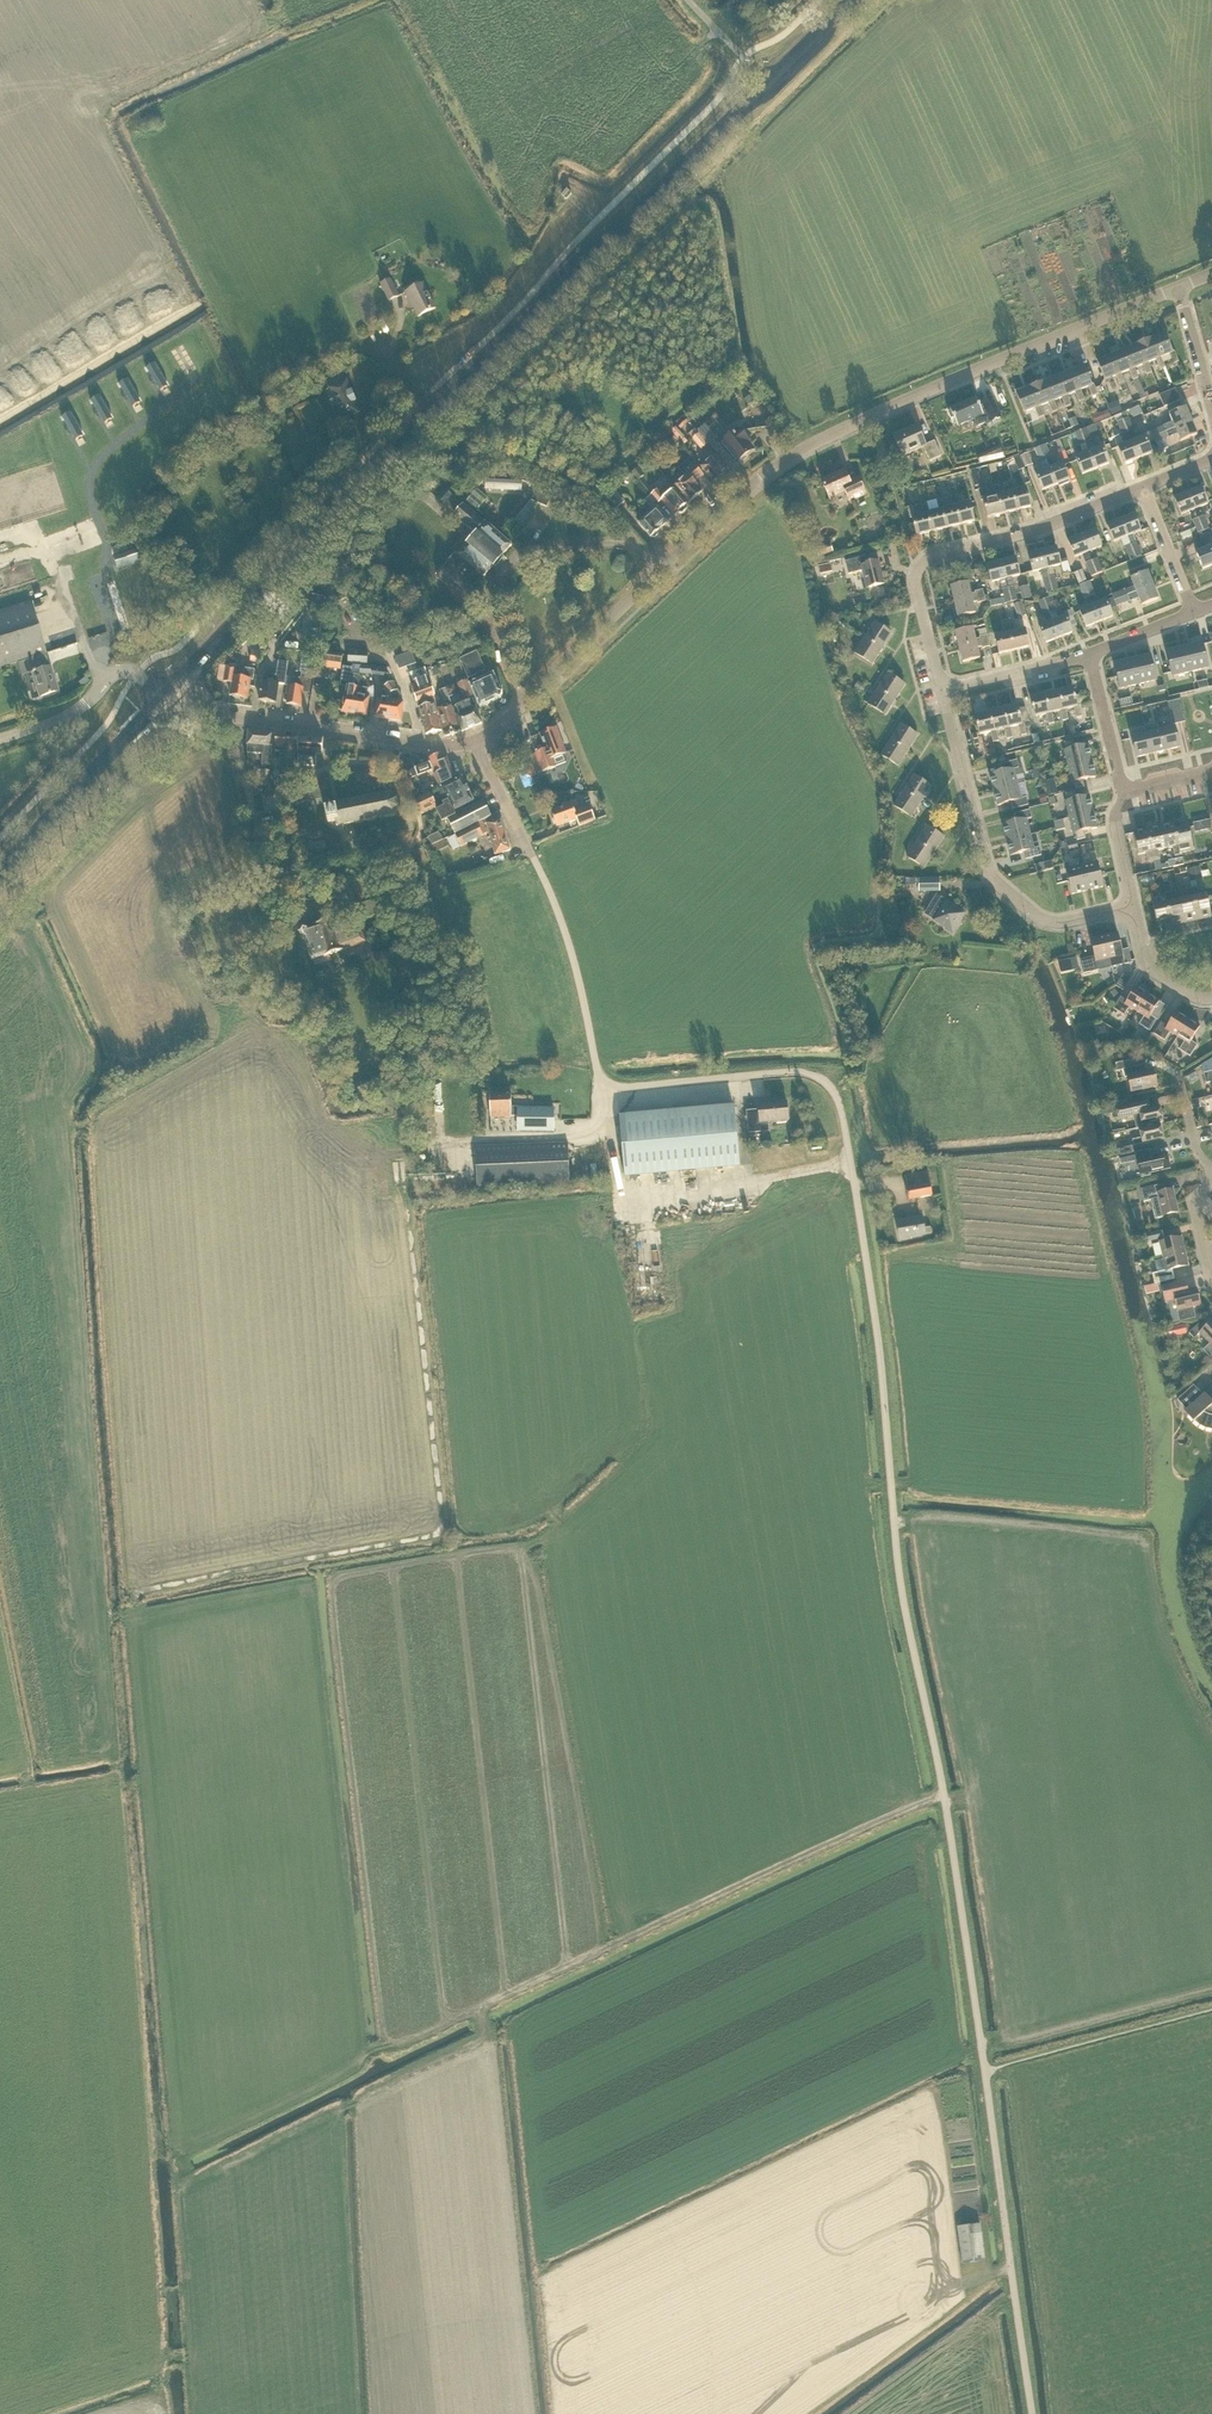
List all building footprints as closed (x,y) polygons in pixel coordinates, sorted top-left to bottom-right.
[(567,189),(561,195),(566,200),(571,194),(567,189)] [(380,285),(388,303),(399,297),(391,280),(380,285)] [(423,284),(405,293),(410,303),(411,303),(418,317),(435,308),(423,284)] [(1173,364),(1178,362),(1174,352),(1172,353),(1165,335),(1151,341),(1158,359),(1161,357),(1169,354),(1173,364)] [(1145,364),(1147,363),(1155,359),(1159,369),(1162,368),(1165,367),(1161,357),(1158,359),(1151,341),(1138,346),(1145,364)] [(1146,375),(1149,374),(1151,373),(1147,363),(1145,364),(1138,346),(1124,351),(1131,369),(1134,368),(1142,365),(1146,375)] [(1131,369),(1124,351),(1111,357),(1118,374),(1121,373),(1129,370),(1133,380),(1135,379),(1138,378),(1134,368),(1131,369)] [(1111,357),(1097,362),(1104,380),(1115,375),(1119,385),(1122,392),(1125,391),(1128,390),(1125,383),(1121,373),(1118,374),(1111,357)] [(154,364),(146,369),(160,392),(168,388),(154,364)] [(1092,397),(1098,395),(1094,385),(1091,386),(1084,368),(1070,373),(1077,391),(1081,390),(1088,387),(1092,397)] [(340,373),(325,380),(328,388),(344,382),(340,373)] [(1067,395),(1075,392),(1079,402),(1081,401),(1085,400),(1081,390),(1077,391),(1070,373),(1057,379),(1064,397),(1067,395)] [(1066,407),(1068,406),(1071,405),(1067,395),(1064,397),(1057,379),(1043,384),(1051,402),(1054,401),(1062,398),(1066,407)] [(127,380),(119,385),(133,408),(141,404),(127,380)] [(328,388),(329,389),(325,390),(330,402),(333,400),(341,420),(359,412),(346,381),(344,382),(328,388)] [(1052,413),(1055,412),(1058,410),(1054,401),(1051,402),(1043,384),(1030,389),(1037,407),(1040,406),(1048,403),(1052,413)] [(1038,418),(1041,417),(1044,416),(1040,406),(1037,407),(1030,389),(1016,395),(1024,413),(1034,409),(1038,418)] [(1175,390),(1159,396),(1164,408),(1180,401),(1175,390)] [(99,396),(91,401),(105,425),(113,420),(99,396)] [(950,412),(948,413),(951,419),(953,418),(957,427),(974,420),(977,427),(986,423),(986,425),(1001,418),(994,402),(980,408),(976,398),(950,410),(950,412)] [(1117,403),(1107,407),(1111,417),(1121,413),(1117,403)] [(1172,422),(1164,426),(1166,432),(1191,421),(1185,408),(1169,415),(1172,422)] [(1108,411),(1092,417),(1094,424),(1110,418),(1108,411)] [(70,413),(62,418),(75,442),(84,437),(70,413)] [(1115,418),(1117,422),(1126,444),(1118,447),(1124,464),(1138,458),(1122,420),(1121,416),(1115,418)] [(1137,439),(1128,417),(1122,420),(1138,458),(1151,453),(1145,437),(1137,439)] [(1068,421),(1071,428),(1078,425),(1075,418),(1068,421)] [(251,419),(241,426),(245,432),(255,426),(251,419)] [(689,423),(686,420),(678,427),(681,430),(689,423)] [(1191,421),(1167,432),(1169,437),(1177,434),(1180,442),(1197,435),(1191,421)] [(1100,423),(1087,429),(1089,435),(1102,429),(1100,423)] [(922,447),(929,462),(940,457),(933,442),(926,445),(917,425),(893,436),(902,456),(922,447)] [(1164,426),(1150,432),(1153,437),(1166,432),(1164,426)] [(703,439),(705,438),(709,434),(711,432),(706,427),(698,433),(703,439)] [(685,438),(675,428),(670,432),(672,434),(671,435),(679,443),(680,443),(683,446),(687,442),(684,439),(685,438)] [(1087,429),(1080,431),(1089,452),(1095,469),(1109,464),(1102,447),(1095,450),(1089,435),(1087,429)] [(703,439),(704,440),(708,445),(716,454),(722,449),(727,456),(729,454),(736,463),(737,463),(738,464),(739,463),(745,459),(743,458),(753,450),(747,442),(748,441),(740,430),(721,444),(711,432),(703,439)] [(1075,434),(1067,437),(1068,437),(1072,450),(1074,449),(1080,447),(1083,455),(1076,458),(1082,474),(1095,469),(1089,452),(1080,431),(1075,434)] [(1167,432),(1153,437),(1154,441),(1155,443),(1163,440),(1169,437),(1167,432)] [(691,440),(701,451),(708,445),(698,434),(691,440)] [(676,440),(671,435),(664,443),(668,447),(676,440)] [(1163,440),(1155,443),(1159,452),(1167,449),(1163,440)] [(1054,466),(1046,444),(1040,446),(1048,469),(1055,485),(1060,483),(1061,485),(1068,482),(1067,480),(1068,480),(1062,463),(1054,466)] [(1048,469),(1040,446),(1034,448),(1043,471),(1035,474),(1042,491),(1055,485),(1048,469)] [(1000,447),(986,453),(989,462),(1004,458),(1000,447)] [(1060,462),(1067,459),(1062,448),(1056,451),(1060,462)] [(706,463),(701,468),(713,482),(715,481),(717,481),(720,479),(720,476),(722,475),(720,473),(725,469),(714,457),(710,453),(702,459),(706,463)] [(1021,456),(1025,468),(1033,465),(1028,453),(1021,456)] [(678,469),(685,477),(674,486),(689,503),(702,492),(695,484),(702,477),(688,460),(678,469)] [(644,476),(638,468),(631,474),(638,481),(644,476)] [(844,470),(822,481),(830,499),(845,492),(850,501),(865,494),(858,478),(849,482),(844,470)] [(981,486),(978,475),(971,477),(974,488),(981,486)] [(1011,492),(1016,510),(1031,507),(1026,489),(1014,492),(1012,482),(1006,483),(1009,493),(1011,492)] [(997,485),(992,487),(994,497),(997,496),(1002,514),(1016,510),(1011,492),(1009,493),(1000,495),(997,485)] [(997,496),(994,497),(988,498),(986,488),(977,491),(980,501),(982,501),(987,518),(1002,514),(997,496)] [(1187,493),(1194,510),(1208,504),(1201,488),(1187,493)] [(479,510),(490,499),(479,489),(468,501),(479,510)] [(662,500),(675,515),(678,513),(682,514),(687,510),(687,505),(687,504),(674,489),(664,498),(657,489),(652,494),(659,503),(662,500)] [(954,489),(951,491),(950,491),(952,497),(951,498),(953,507),(955,507),(959,525),(974,521),(969,503),(958,506),(954,489)] [(444,490),(437,499),(444,506),(452,497),(444,490)] [(549,496),(536,490),(531,501),(546,507),(551,497),(549,496)] [(608,498),(617,509),(624,502),(615,492),(608,498)] [(1174,499),(1181,515),(1194,510),(1187,493),(1174,499)] [(658,530),(669,521),(654,503),(655,501),(650,495),(644,500),(653,510),(638,524),(651,538),(652,537),(655,537),(658,535),(659,531),(658,530)] [(942,500),(936,501),(939,511),(940,510),(945,528),(959,525),(955,507),(953,507),(944,510),(942,500)] [(536,504),(531,502),(514,521),(524,529),(528,524),(536,504)] [(927,503),(922,505),(925,515),(926,514),(931,532),(945,528),(940,510),(939,511),(930,513),(927,503)] [(511,546),(503,538),(494,532),(464,505),(455,515),(461,521),(460,522),(464,526),(465,525),(476,534),(466,545),(458,555),(455,554),(446,563),(449,566),(438,577),(466,606),(478,594),(465,582),(476,571),(483,577),(492,567),(493,567),(502,556),(511,546)] [(915,517),(913,507),(908,508),(910,519),(912,519),(916,536),(931,532),(926,514),(925,515),(915,517)] [(1136,559),(1142,557),(1134,534),(1140,531),(1134,515),(1120,520),(1136,559)] [(1203,517),(1198,519),(1203,532),(1209,530),(1203,517)] [(1197,535),(1203,532),(1198,519),(1192,522),(1197,535)] [(1121,539),(1125,547),(1130,562),(1136,559),(1120,520),(1107,526),(1113,542),(1121,539)] [(1180,535),(1182,539),(1195,534),(1194,529),(1180,535)] [(1082,536),(1089,552),(1101,547),(1094,531),(1082,536)] [(1074,558),(1083,555),(1091,577),(1097,575),(1092,561),(1089,552),(1082,536),(1068,541),(1074,558)] [(1196,543),(1199,552),(1196,553),(1202,569),(1211,566),(1211,537),(1196,543)] [(833,554),(832,550),(827,552),(826,547),(817,550),(819,558),(833,554)] [(1056,548),(1042,551),(1049,578),(1054,576),(1052,567),(1060,565),(1056,548)] [(118,570),(140,563),(136,551),(115,557),(118,570)] [(1042,551),(1028,555),(1032,572),(1040,570),(1042,579),(1049,578),(1042,551)] [(867,564),(865,557),(845,562),(848,574),(863,571),(867,588),(883,584),(878,561),(867,564)] [(1015,558),(1001,562),(1005,579),(1008,588),(1011,602),(1018,601),(1014,586),(1012,577),(1019,576),(1015,558)] [(1103,572),(1097,558),(1092,561),(1097,575),(1103,572)] [(1001,562),(987,565),(992,583),(1000,581),(1002,589),(1008,588),(1005,579),(1001,562)] [(1066,573),(1072,572),(1071,563),(1064,564),(1066,573)] [(830,565),(818,568),(820,574),(832,572),(830,565)] [(119,571),(95,577),(105,618),(111,616),(117,640),(135,635),(119,571)] [(1078,585),(1086,582),(1082,571),(1074,574),(1078,585)] [(1125,590),(1112,596),(1114,601),(1127,596),(1152,586),(1147,572),(1131,579),(1134,587),(1125,590)] [(1054,576),(1049,578),(1053,593),(1059,591),(1055,576),(1054,576)] [(1049,578),(1042,579),(1046,594),(1053,593),(1049,578)] [(1084,583),(1089,597),(1095,595),(1090,581),(1087,582),(1084,583)] [(968,583),(950,588),(954,603),(984,595),(983,590),(975,592),(975,594),(971,595),(968,583)] [(1084,599),(1089,597),(1084,583),(1078,585),(1084,599)] [(1019,588),(1022,600),(1030,598),(1027,586),(1019,588)] [(1158,599),(1152,586),(1127,596),(1129,602),(1139,598),(1142,606),(1158,599)] [(1008,588),(1002,589),(1005,604),(1011,602),(1008,588)] [(334,594),(338,602),(347,598),(343,590),(334,594)] [(310,595),(307,612),(321,614),(324,597),(310,595)] [(984,595),(954,603),(958,617),(975,613),(973,603),(977,602),(977,604),(986,602),(985,597),(984,595)] [(1129,602),(1127,596),(1114,601),(1116,607),(1129,602)] [(1058,619),(1050,597),(1044,599),(1052,621),(1059,638),(1072,633),(1066,616),(1058,619)] [(1052,621),(1044,599),(1038,602),(1047,624),(1039,627),(1045,643),(1059,638),(1052,621)] [(1113,617),(1106,600),(1092,606),(1099,622),(1113,617)] [(29,658),(33,671),(31,672),(39,697),(57,692),(50,667),(48,667),(44,653),(45,653),(29,602),(0,611),(0,667),(29,658)] [(1013,605),(1019,619),(1026,615),(1021,602),(1013,605)] [(1099,622),(1092,606),(1079,611),(1086,628),(1099,622)] [(1007,621),(1014,651),(1029,647),(1025,630),(1014,633),(1013,629),(1015,628),(1013,620),(1007,621)] [(1005,630),(1006,635),(995,637),(999,654),(1014,651),(1007,621),(1002,623),(1003,631),(1005,630)] [(891,634),(874,623),(864,638),(882,649),(891,634)] [(973,629),(955,633),(959,648),(989,641),(987,636),(985,629),(978,631),(980,638),(979,638),(980,639),(975,640),(973,629)] [(308,632),(307,641),(317,642),(318,633),(308,632)] [(882,649),(864,638),(855,653),(872,664),(882,649)] [(407,639),(399,641),(402,652),(410,650),(407,639)] [(315,652),(317,642),(307,641),(306,651),(315,652)] [(989,641),(959,648),(962,663),(980,659),(977,649),(982,648),(982,649),(990,647),(989,641)] [(1202,643),(1184,647),(1190,673),(1208,668),(1202,643)] [(1184,647),(1166,651),(1172,677),(1190,673),(1184,647)] [(348,651),(347,665),(367,666),(368,652),(348,651)] [(326,669),(340,671),(341,666),(343,655),(319,652),(317,664),(317,667),(326,668),(326,669)] [(477,652),(460,660),(469,679),(477,676),(479,680),(469,685),(480,708),(500,698),(501,699),(502,693),(493,674),(485,677),(482,673),(486,671),(477,652)] [(411,653),(398,657),(400,661),(402,660),(405,668),(416,664),(415,663),(411,653)] [(259,655),(251,654),(250,660),(258,662),(259,655)] [(303,691),(309,692),(312,674),(313,674),(315,657),(303,655),(302,667),(301,673),(300,679),(294,678),(293,687),(288,686),(287,694),(288,695),(287,705),(300,706),(303,691)] [(1150,655),(1132,659),(1138,685),(1156,681),(1150,655)] [(1132,659),(1114,664),(1120,689),(1138,685),(1132,659)] [(285,685),(287,668),(288,662),(279,661),(279,666),(277,676),(269,675),(268,682),(262,682),(260,701),(275,703),(278,684),(285,685)] [(235,668),(226,666),(224,681),(231,682),(230,684),(232,685),(230,696),(247,699),(250,680),(252,681),(254,670),(245,669),(243,678),(234,677),(235,668)] [(359,675),(361,667),(351,666),(350,668),(343,667),(340,687),(349,688),(348,695),(344,694),(343,703),(335,702),(335,705),(335,709),(338,710),(342,711),(341,712),(354,714),(358,688),(359,675)] [(431,669),(433,677),(440,675),(438,666),(431,669)] [(361,667),(359,675),(371,675),(370,667),(361,667)] [(378,676),(388,677),(385,669),(379,668),(378,676)] [(413,691),(417,702),(434,696),(429,678),(425,668),(410,674),(416,690),(413,691)] [(904,685),(887,674),(878,689),(895,700),(904,685)] [(457,685),(463,701),(474,696),(467,681),(466,681),(465,677),(455,680),(457,685)] [(1197,683),(1199,690),(1207,688),(1206,681),(1197,683)] [(857,682),(854,687),(859,691),(863,686),(857,682)] [(399,702),(400,696),(392,683),(390,684),(383,687),(387,695),(389,694),(391,701),(388,719),(400,721),(403,703),(399,702)] [(453,686),(446,689),(448,698),(456,696),(453,686)] [(376,718),(388,719),(391,701),(389,694),(387,695),(383,687),(384,691),(380,690),(378,699),(379,699),(376,718)] [(354,714),(366,716),(369,698),(367,698),(368,689),(358,688),(354,714)] [(1065,710),(1074,708),(1076,718),(1082,717),(1079,706),(1090,704),(1088,696),(1079,698),(1077,691),(1074,692),(1073,688),(1058,691),(1063,710),(1065,710)] [(459,732),(448,698),(446,689),(440,691),(445,706),(437,708),(444,737),(459,732)] [(878,689),(868,704),(885,715),(895,700),(878,689)] [(1062,721),(1068,720),(1065,710),(1063,710),(1058,691),(1044,695),(1049,713),(1052,713),(1060,711),(1062,721)] [(1046,714),(1048,725),(1054,723),(1052,713),(1049,713),(1044,695),(1030,698),(1034,717),(1046,714)] [(453,708),(461,732),(482,723),(473,700),(453,708)] [(1172,725),(1185,722),(1180,700),(1167,703),(1172,725)] [(422,720),(437,716),(433,704),(427,706),(426,702),(418,704),(422,720)] [(1010,727),(1018,726),(1021,736),(1027,735),(1025,728),(1029,727),(1025,708),(1018,710),(1017,706),(1003,709),(1007,728),(1010,727)] [(996,731),(1004,729),(1006,740),(1012,738),(1010,727),(1007,728),(1003,709),(989,713),(993,731),(996,731)] [(974,716),(979,735),(990,732),(993,743),(998,742),(996,731),(993,731),(989,713),(974,716)] [(426,735),(441,731),(437,716),(422,720),(426,735)] [(917,736),(899,725),(890,740),(908,751),(917,736)] [(1174,727),(1160,730),(1165,751),(1179,748),(1174,727)] [(540,734),(540,736),(545,750),(535,753),(535,754),(530,756),(533,765),(537,774),(542,772),(549,770),(556,767),(565,764),(567,760),(565,753),(562,746),(556,728),(549,731),(540,734)] [(270,766),(271,754),(273,733),(248,730),(247,744),(246,754),(262,755),(262,765),(262,769),(265,769),(265,766),(270,766)] [(1160,730),(1146,733),(1151,754),(1165,751),(1160,730)] [(297,778),(297,754),(298,740),(298,738),(298,734),(276,733),(275,752),(280,752),(279,777),(279,781),(293,781),(293,778),(297,778)] [(1146,733),(1131,737),(1136,758),(1151,754),(1146,733)] [(298,754),(298,765),(316,766),(316,754),(322,754),(323,739),(298,738),(298,740),(297,754),(298,754)] [(890,740),(881,756),(898,766),(908,751),(890,740)] [(1092,761),(1088,745),(1074,748),(1073,741),(1064,743),(1066,750),(1064,751),(1068,767),(1092,761)] [(454,779),(446,759),(443,760),(441,754),(429,759),(433,769),(435,774),(434,774),(439,787),(454,779)] [(413,765),(404,772),(407,780),(418,775),(433,769),(429,759),(428,759),(428,758),(413,765)] [(993,790),(1017,784),(1013,770),(1018,768),(1016,761),(1001,765),(1002,772),(989,775),(993,790)] [(1092,761),(1068,767),(1071,783),(1073,782),(1075,789),(1084,787),(1082,780),(1095,777),(1092,761)] [(523,770),(524,772),(525,776),(532,779),(537,777),(533,768),(533,767),(523,770)] [(262,771),(261,786),(269,786),(270,771),(262,771)] [(921,802),(930,787),(913,776),(904,791),(921,802)] [(438,813),(442,822),(447,819),(463,811),(461,807),(473,801),(461,778),(442,787),(449,801),(444,804),(446,809),(438,813)] [(1047,797),(1055,795),(1052,781),(1044,783),(1047,797)] [(434,791),(431,783),(422,787),(425,795),(434,791)] [(1017,784),(993,790),(997,806),(1010,802),(1012,810),(1028,806),(1026,798),(1021,799),(1017,784)] [(911,817),(921,802),(904,791),(894,806),(911,817)] [(1093,812),(1089,796),(1076,799),(1074,792),(1065,794),(1067,801),(1065,802),(1069,818),(1093,812)] [(421,814),(437,807),(431,793),(414,800),(421,814)] [(398,808),(396,800),(390,794),(333,806),(333,805),(332,806),(333,812),(326,813),(328,823),(335,822),(336,827),(394,816),(398,808)] [(1040,805),(1047,803),(1045,795),(1038,797),(1040,805)] [(447,819),(455,835),(491,817),(484,801),(463,811),(447,819)] [(563,808),(551,812),(551,813),(554,820),(553,820),(554,825),(556,825),(556,827),(577,819),(579,826),(594,820),(591,813),(589,806),(580,810),(575,812),(571,802),(562,805),(563,808)] [(1015,822),(1002,825),(1006,841),(1030,834),(1026,820),(1031,818),(1030,813),(1029,810),(1018,813),(1013,814),(1015,822)] [(1069,818),(1073,834),(1075,833),(1076,841),(1085,838),(1083,831),(1097,828),(1093,812),(1069,818)] [(485,820),(488,824),(496,855),(510,851),(501,820),(495,822),(492,817),(485,820)] [(1065,820),(1057,821),(1058,829),(1066,828),(1065,820)] [(1172,823),(1179,853),(1180,853),(1181,855),(1183,865),(1195,862),(1187,828),(1181,830),(1179,821),(1173,822),(1173,823),(1172,823)] [(1211,830),(1209,821),(1192,824),(1194,834),(1211,830)] [(482,822),(449,838),(455,849),(487,834),(482,822)] [(1164,849),(1172,847),(1174,857),(1181,855),(1180,853),(1179,853),(1172,823),(1160,826),(1164,849)] [(943,838),(926,826),(916,842),(934,853),(943,838)] [(1146,829),(1154,862),(1158,861),(1159,860),(1157,850),(1164,849),(1160,826),(1146,829)] [(1138,854),(1145,853),(1147,863),(1153,862),(1154,862),(1146,829),(1133,832),(1138,854)] [(443,841),(439,832),(428,838),(432,846),(433,846),(443,841)] [(1030,834),(1006,841),(1010,856),(1015,855),(1017,862),(1020,867),(1027,863),(1026,859),(1041,856),(1039,848),(1034,849),(1030,834)] [(934,853),(916,842),(906,857),(924,868),(934,853)] [(1079,853),(1087,852),(1086,844),(1078,846),(1079,853)] [(405,877),(414,874),(408,859),(399,863),(405,877)] [(1181,859),(1167,862),(1169,869),(1183,866),(1181,859)] [(1043,864),(1045,871),(1053,869),(1051,861),(1043,864)] [(1082,866),(1087,890),(1103,887),(1097,863),(1082,866)] [(1087,890),(1082,866),(1066,870),(1072,894),(1087,890)] [(1191,880),(1202,878),(1199,867),(1189,869),(1191,880)] [(939,878),(918,879),(919,892),(940,892),(939,878)] [(370,883),(346,892),(357,922),(381,913),(370,883)] [(1191,888),(1198,921),(1211,918),(1210,914),(1208,903),(1207,895),(1199,896),(1197,886),(1191,888)] [(1180,900),(1185,923),(1198,921),(1191,888),(1185,889),(1187,899),(1180,900)] [(1172,902),(1170,892),(1165,893),(1171,926),(1185,923),(1180,900),(1172,902)] [(1163,896),(1152,898),(1156,921),(1163,919),(1165,928),(1171,927),(1171,926),(1165,893),(1163,894),(1163,896)] [(946,903),(947,901),(937,895),(926,914),(934,920),(934,921),(945,928),(944,930),(953,935),(958,927),(956,926),(963,914),(946,903)] [(304,939),(314,964),(344,952),(343,950),(365,942),(358,924),(336,932),(332,921),(314,928),(314,930),(306,933),(302,931),(300,938),(304,939)] [(1117,933),(1104,936),(1109,959),(1111,967),(1118,966),(1131,963),(1128,949),(1121,950),(1117,933)] [(1087,958),(1080,960),(1083,974),(1090,972),(1098,971),(1111,967),(1109,959),(1104,936),(1090,939),(1094,957),(1087,958)] [(1118,981),(1115,986),(1122,991),(1125,986),(1118,981)] [(1129,1007),(1137,1012),(1148,994),(1135,987),(1126,1001),(1120,997),(1113,1009),(1124,1015),(1129,1007)] [(1111,1001),(1118,995),(1114,989),(1106,995),(1111,1001)] [(1144,1016),(1138,1025),(1149,1031),(1156,1020),(1150,1016),(1159,1001),(1148,994),(1137,1012),(1144,1016)] [(1169,1032),(1177,1037),(1188,1020),(1188,1019),(1176,1012),(1167,1026),(1160,1022),(1153,1034),(1164,1040),(1169,1032)] [(1184,1041),(1179,1050),(1190,1056),(1197,1045),(1191,1041),(1200,1026),(1188,1019),(1188,1020),(1177,1037),(1184,1041)] [(1142,1048),(1143,1046),(1147,1039),(1141,1036),(1136,1044),(1142,1048)] [(1137,1066),(1136,1059),(1115,1064),(1117,1071),(1123,1070),(1124,1078),(1127,1078),(1131,1092),(1155,1087),(1151,1072),(1146,1073),(1144,1065),(1137,1066)] [(1201,1066),(1203,1074),(1206,1073),(1211,1072),(1211,1060),(1201,1066)] [(1211,1090),(1211,1072),(1206,1073),(1203,1074),(1206,1084),(1210,1083),(1211,1090)] [(348,1105),(363,1101),(361,1091),(346,1095),(348,1105)] [(524,1108),(511,1108),(511,1095),(491,1095),(491,1118),(511,1118),(511,1116),(518,1116),(518,1120),(522,1120),(522,1132),(554,1132),(554,1109),(531,1108),(531,1109),(524,1109),(524,1108)] [(1190,1102),(1192,1111),(1200,1109),(1197,1100),(1190,1102)] [(759,1110),(746,1111),(748,1133),(769,1131),(768,1123),(788,1121),(786,1101),(758,1104),(759,1110)] [(1135,1128),(1163,1122),(1159,1107),(1150,1109),(1149,1101),(1116,1109),(1118,1121),(1133,1117),(1135,1128)] [(619,1116),(624,1176),(739,1166),(733,1106),(619,1116)] [(1163,1140),(1160,1124),(1139,1129),(1141,1138),(1132,1140),(1133,1147),(1163,1140)] [(475,1146),(477,1186),(570,1183),(569,1169),(568,1151),(568,1142),(475,1146)] [(1135,1152),(1133,1147),(1118,1150),(1114,1151),(1115,1157),(1120,1156),(1120,1157),(1135,1153),(1135,1152)] [(1149,1149),(1135,1152),(1135,1153),(1137,1161),(1140,1175),(1141,1178),(1150,1176),(1150,1173),(1170,1169),(1166,1153),(1151,1156),(1149,1149)] [(1137,1161),(1135,1153),(1120,1157),(1119,1157),(1120,1165),(1137,1161)] [(904,1176),(909,1201),(932,1196),(928,1172),(904,1176)] [(1178,1212),(1172,1190),(1164,1192),(1162,1184),(1147,1188),(1140,1189),(1143,1202),(1150,1201),(1155,1220),(1163,1218),(1162,1216),(1178,1212)] [(922,1217),(897,1222),(900,1239),(925,1235),(931,1234),(930,1228),(924,1228),(922,1217)] [(1162,1231),(1145,1235),(1147,1242),(1163,1238),(1162,1231)] [(1159,1242),(1162,1257),(1184,1251),(1181,1237),(1159,1242)] [(1188,1266),(1184,1251),(1162,1257),(1166,1271),(1151,1274),(1154,1285),(1157,1284),(1173,1280),(1172,1273),(1171,1270),(1188,1266)] [(1192,1308),(1200,1306),(1196,1289),(1187,1291),(1185,1282),(1179,1283),(1161,1287),(1165,1303),(1175,1301),(1177,1311),(1180,1322),(1195,1319),(1192,1308)] [(1157,1284),(1154,1285),(1144,1287),(1146,1295),(1159,1292),(1157,1284)] [(1211,1322),(1204,1329),(1199,1324),(1189,1333),(1194,1339),(1200,1333),(1210,1344),(1203,1350),(1210,1358),(1211,1356),(1211,1323),(1211,1322)] [(1184,1325),(1174,1327),(1176,1336),(1186,1334),(1184,1325)] [(1211,1429),(1211,1402),(1205,1395),(1203,1396),(1193,1386),(1177,1401),(1186,1411),(1184,1413),(1193,1422),(1195,1421),(1200,1425),(1206,1427),(1211,1429)] [(958,2227),(962,2263),(984,2261),(980,2224),(958,2227)]
